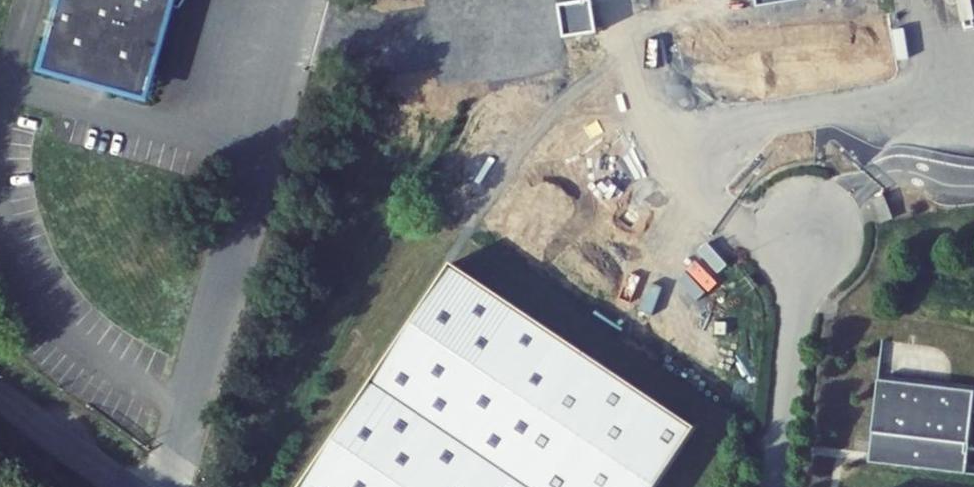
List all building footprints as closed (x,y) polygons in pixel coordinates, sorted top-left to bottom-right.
[(39,54),(114,75),(120,85),(147,68),(139,56),(142,46),(152,49),(166,0),(54,0),(39,54)] [(885,197),(874,201),(882,223),(892,219),(885,197)] [(699,427),(461,254),(293,484),(297,486),(655,486),(699,427)] [(746,437),(736,436),(734,451),(744,452),(746,437)]
